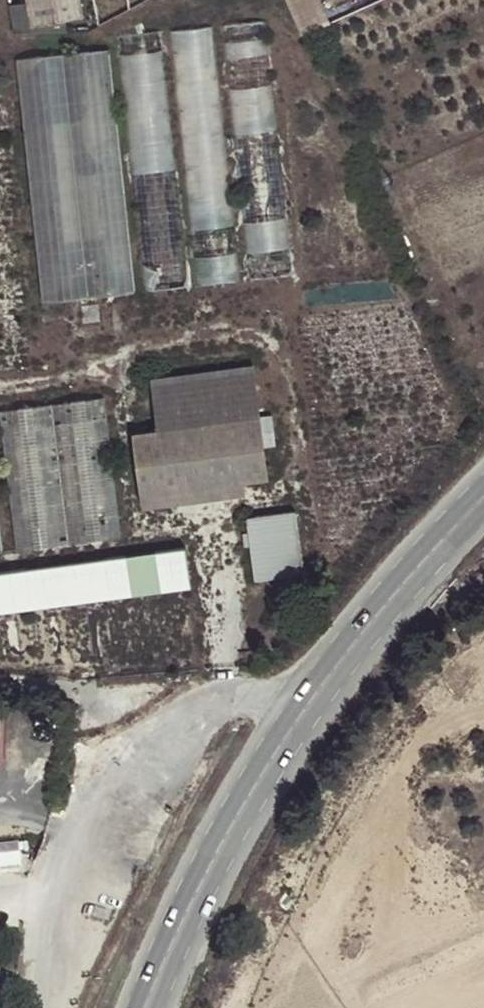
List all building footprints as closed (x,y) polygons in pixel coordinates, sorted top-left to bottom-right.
[(11,3),(14,22),(33,20),(29,0),(11,3)] [(299,33),(332,22),(325,0),(288,0),(299,33)] [(175,27),(189,226),(231,223),(218,25),(175,27)] [(140,199),(181,194),(162,47),(121,52),(140,199)] [(136,292),(108,50),(18,60),(44,302),(136,292)] [(234,130),(277,127),(274,82),(232,84),(234,130)] [(247,219),(250,276),(293,274),(289,217),(247,219)] [(239,253),(199,253),(199,281),(239,280),(239,253)] [(145,259),(147,287),(188,284),(187,256),(145,259)] [(262,418),(255,365),(152,378),(159,433),(259,418),(262,418)] [(7,405),(19,546),(123,537),(111,396),(7,405)] [(266,476),(259,418),(159,433),(138,435),(145,493),(245,479),(266,476)] [(246,494),(245,479),(145,493),(148,508),(246,494)] [(296,511),(247,518),(256,580),(304,573),(296,511)] [(190,589),(186,548),(0,573),(0,614),(190,589)]
